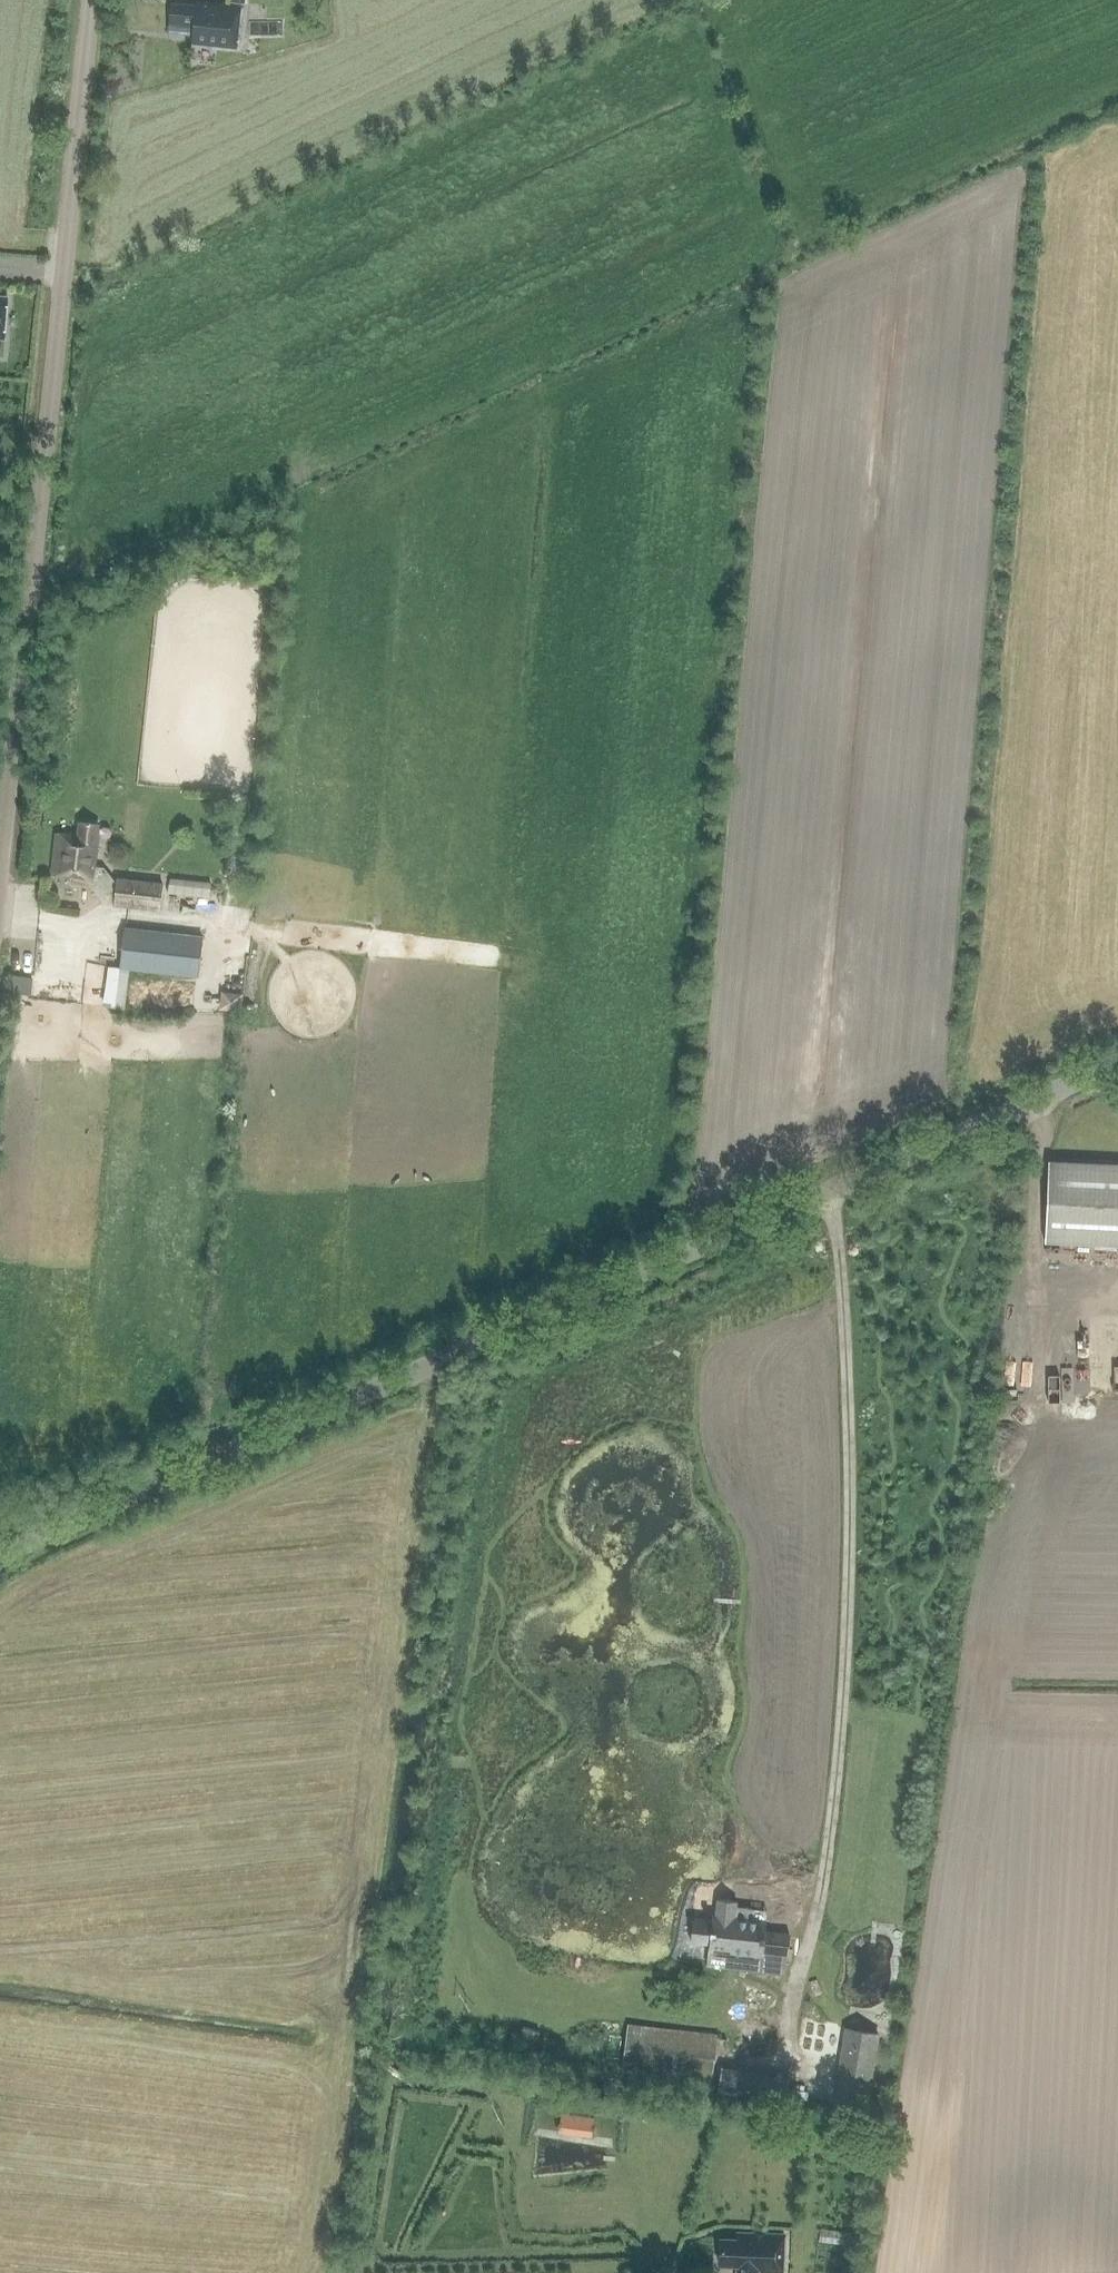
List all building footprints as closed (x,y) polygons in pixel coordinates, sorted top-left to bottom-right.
[(177,33),(193,34),(192,43),(236,48),(241,5),(196,1),(196,6),(171,3),(169,23),(178,24),(177,33)] [(160,910),(163,884),(118,879),(117,883),(104,868),(94,867),(99,825),(79,823),(77,836),(56,834),(52,876),(76,878),(75,886),(91,888),(104,904),(160,910)] [(169,876),(168,893),(209,896),(210,879),(169,876)] [(202,935),(124,927),(119,968),(197,977),(202,935)] [(87,994),(102,995),(104,962),(88,961),(87,994)] [(1048,1161),(1045,1242),(1117,1245),(1117,1165),(1048,1161)] [(709,1944),(708,1949),(762,1954),(763,1952),(787,1954),(789,1934),(773,1932),(773,1935),(765,1934),(766,1921),(751,1919),(752,1908),(737,1906),(737,1901),(717,1899),(715,1915),(712,1915),(712,1920),(693,1918),(691,1942),(709,1944)] [(812,2015),(813,2000),(799,1999),(795,2052),(816,2053),(819,2024),(811,2024),(812,2015)] [(708,2030),(721,2031),(723,2009),(710,2007),(708,2030)] [(622,2070),(712,2081),(718,2037),(718,2034),(628,2024),(622,2070)] [(847,2028),(841,2059),(859,2062),(857,2076),(859,2076),(857,2093),(867,2095),(878,2033),(847,2028)] [(819,2243),(847,2245),(848,2232),(822,2229),(819,2243)] [(757,2272),(781,2272),(783,2233),(736,2231),(736,2238),(718,2237),(717,2264),(735,2264),(734,2272),(757,2272)]
